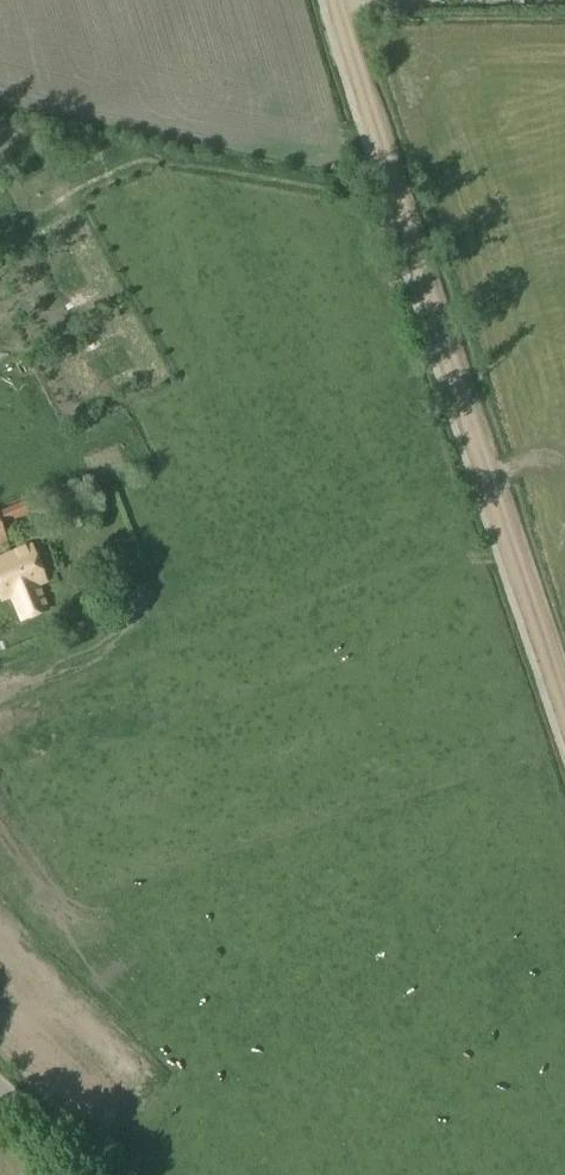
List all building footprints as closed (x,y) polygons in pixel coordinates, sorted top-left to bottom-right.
[(0,511),(0,525),(1,527),(29,516),(24,502),(0,511)] [(0,560),(0,594),(2,600),(12,596),(22,621),(47,611),(37,586),(46,583),(33,547),(0,560)]
